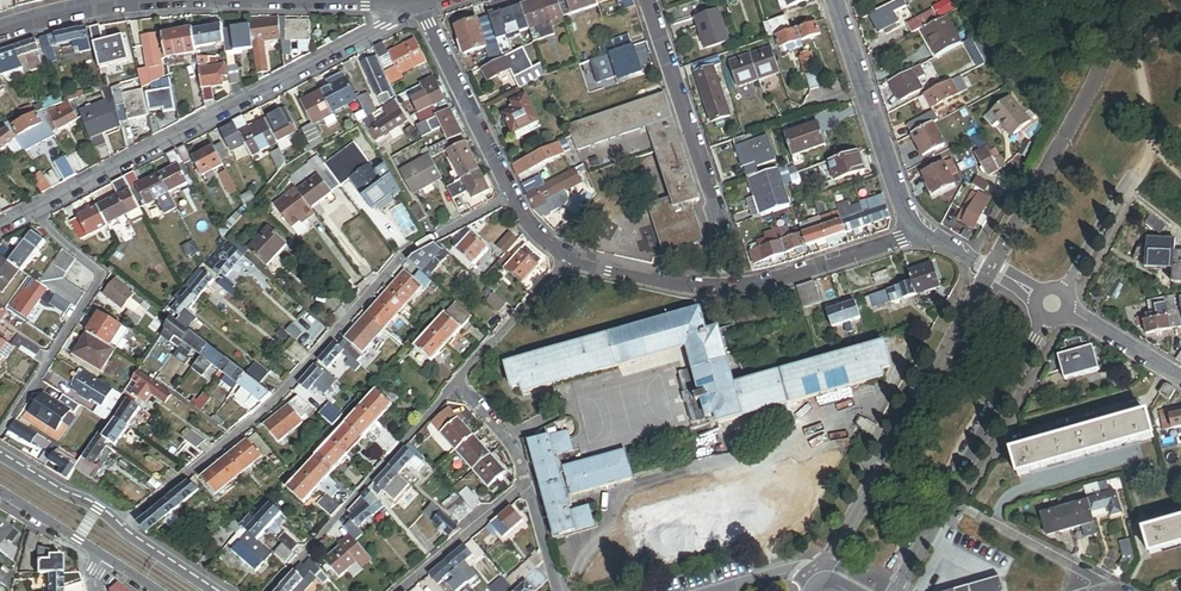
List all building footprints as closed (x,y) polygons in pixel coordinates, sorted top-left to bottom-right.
[(550,23),(543,0),(541,0),(521,6),(529,30),(550,23)] [(558,0),(543,0),(550,23),(565,19),(564,18),(558,0)] [(573,15),(568,0),(558,0),(564,18),(573,15)] [(599,6),(598,4),(597,0),(568,0),(573,15),(599,6)] [(634,0),(629,0),(618,4),(621,13),(636,8),(634,0)] [(789,9),(809,2),(808,0),(787,0),(789,9)] [(906,0),(900,0),(892,4),(897,14),(909,7),(906,0)] [(940,5),(947,17),(957,11),(950,0),(949,0),(940,5)] [(897,14),(892,4),(872,15),(881,34),(886,31),(898,25),(901,23),(897,14)] [(529,30),(521,6),(501,13),(508,37),(529,30)] [(729,42),(718,10),(696,17),(702,36),(703,35),(708,49),(729,42)] [(922,30),(937,22),(932,12),(905,26),(910,36),(922,30)] [(814,22),(811,14),(801,18),(802,20),(793,23),(794,28),(814,22)] [(499,44),(490,17),(478,21),(487,48),(499,44)] [(771,23),(775,36),(792,30),(787,17),(771,23)] [(277,22),(277,18),(266,20),(266,22),(269,41),(280,39),(277,22)] [(960,47),(945,18),(937,22),(922,30),(937,59),(960,47)] [(552,28),(566,24),(565,19),(550,23),(552,28)] [(308,40),(308,21),(284,21),(284,22),(277,22),(280,39),(281,55),(283,64),(291,60),(288,54),(288,41),(308,40)] [(487,48),(478,21),(457,28),(465,55),(487,48)] [(266,22),(259,23),(262,42),(269,41),(266,22)] [(259,23),(248,24),(249,27),(251,43),(252,43),(253,47),(263,46),(262,42),(259,23)] [(552,28),(550,23),(529,30),(533,43),(554,36),(552,28)] [(771,23),(764,25),(768,38),(775,36),(771,23)] [(821,35),(817,23),(797,30),(801,42),(821,35)] [(898,25),(886,31),(889,36),(901,29),(898,25)] [(104,43),(100,27),(90,29),(97,59),(106,57),(108,64),(119,62),(120,63),(122,65),(127,64),(129,61),(123,38),(104,43)] [(221,31),(221,27),(192,31),(195,48),(223,43),(221,31)] [(252,50),(251,43),(249,27),(242,28),(238,28),(221,31),(223,43),(225,54),(252,50)] [(88,40),(86,29),(56,35),(58,44),(59,46),(72,44),(88,40)] [(195,54),(192,29),(162,34),(166,59),(181,57),(195,54)] [(797,30),(776,37),(780,49),(781,49),(792,45),(800,42),(801,42),(797,30)] [(167,67),(166,59),(165,59),(161,34),(143,37),(149,69),(151,84),(169,75),(167,67)] [(56,35),(40,39),(43,47),(58,44),(56,35)] [(630,37),(610,43),(613,53),(633,47),(630,37)] [(391,52),(398,66),(402,73),(427,61),(416,39),(391,52)] [(90,52),(88,40),(72,44),(73,49),(77,49),(79,54),(90,52)] [(39,52),(35,41),(14,48),(18,59),(25,57),(34,54),(39,52)] [(390,52),(385,42),(374,47),(378,57),(379,58),(390,52)] [(802,48),(800,42),(792,45),(793,49),(793,50),(802,48)] [(613,53),(610,43),(601,46),(605,56),(611,54),(613,53)] [(59,46),(58,44),(43,47),(48,65),(56,62),(52,47),(59,46)] [(493,64),(504,59),(499,44),(487,48),(493,64)] [(263,46),(253,47),(257,73),(267,71),(263,46)] [(633,47),(613,53),(611,54),(618,77),(629,74),(630,77),(642,74),(633,47)] [(14,48),(0,52),(0,65),(18,59),(14,48)] [(539,80),(545,77),(541,65),(534,69),(524,49),(504,58),(510,70),(509,71),(518,90),(539,80)] [(771,49),(750,56),(758,81),(779,75),(771,49)] [(391,52),(390,52),(379,58),(385,73),(398,66),(391,52)] [(812,53),(805,55),(810,70),(817,68),(812,53)] [(35,58),(34,54),(25,57),(31,72),(43,68),(40,57),(35,58)] [(805,55),(802,56),(799,57),(804,72),(810,70),(805,55)] [(1040,66),(1056,76),(1063,65),(1047,55),(1040,66)] [(226,66),(234,65),(233,56),(225,57),(226,66)] [(758,81),(750,56),(729,63),(737,88),(758,81)] [(183,65),(181,57),(166,59),(167,67),(183,65)] [(209,63),(208,57),(196,57),(198,69),(202,68),(202,66),(206,64),(209,63)] [(379,58),(378,57),(363,63),(381,103),(396,97),(391,84),(385,73),(379,58)] [(510,70),(504,58),(504,59),(493,64),(482,69),(488,82),(509,71),(510,70)] [(18,59),(0,65),(0,73),(3,75),(22,68),(18,59)] [(1023,68),(1045,89),(1049,85),(1027,62),(1023,68)] [(226,66),(229,84),(239,82),(236,64),(234,65),(226,66)] [(224,65),(202,68),(198,69),(201,88),(211,87),(222,85),(222,82),(225,82),(225,78),(221,79),(221,77),(226,76),(224,65)] [(402,73),(398,66),(385,73),(391,84),(404,78),(402,73)] [(714,67),(695,73),(712,123),(730,117),(714,67)] [(923,77),(918,67),(911,71),(916,81),(923,77)] [(151,84),(149,69),(137,70),(141,89),(151,84)] [(811,73),(817,89),(826,86),(821,70),(811,73)] [(916,81),(911,71),(889,83),(899,103),(922,91),(916,81)] [(810,91),(817,89),(811,73),(805,75),(810,91)] [(115,79),(117,86),(123,84),(121,77),(115,79)] [(333,112),(357,99),(357,98),(356,96),(348,77),(345,79),(321,91),(333,112)] [(967,92),(960,77),(951,82),(959,96),(967,92)] [(168,79),(160,81),(162,90),(170,89),(168,79)] [(447,104),(434,79),(421,85),(427,96),(434,110),(435,110),(440,107),(444,105),(447,104)] [(151,86),(152,92),(162,90),(160,81),(151,86)] [(959,96),(951,82),(925,95),(932,110),(959,96)] [(113,95),(121,92),(119,86),(111,88),(113,95)] [(211,87),(201,88),(203,102),(213,100),(211,87)] [(112,95),(110,88),(103,90),(106,100),(113,97),(112,95)] [(142,94),(141,89),(122,95),(121,92),(113,95),(112,95),(113,97),(115,106),(124,105),(127,121),(147,116),(145,108),(142,94)] [(152,92),(146,93),(148,108),(149,111),(162,109),(163,112),(173,110),(170,89),(162,90),(152,92)] [(84,91),(67,97),(69,102),(74,100),(85,96),(84,91)] [(333,113),(333,112),(321,91),(310,97),(322,119),(333,113)] [(671,114),(664,92),(566,125),(571,137),(575,146),(671,114)] [(366,117),(377,112),(367,93),(360,97),(357,98),(357,99),(366,117)] [(51,97),(39,102),(40,105),(46,103),(47,106),(49,105),(51,108),(62,104),(59,95),(51,97)] [(516,109),(513,110),(505,114),(513,133),(538,121),(527,95),(512,102),(515,106),(516,109)] [(434,110),(427,96),(412,103),(419,117),(434,110)] [(1030,121),(1009,96),(990,112),(1003,127),(1005,125),(1014,135),(1030,121)] [(113,97),(106,100),(79,112),(81,118),(93,147),(105,142),(102,134),(100,129),(115,123),(117,128),(119,127),(115,106),(113,97)] [(314,123),(322,119),(310,97),(302,101),(314,123)] [(79,112),(74,100),(69,102),(62,104),(51,108),(43,111),(44,113),(41,115),(46,123),(51,131),(52,133),(57,131),(51,120),(48,114),(56,110),(68,104),(71,110),(77,120),(81,118),(79,112)] [(398,108),(394,102),(383,109),(389,118),(400,111),(398,108)] [(59,116),(71,110),(68,104),(56,110),(59,116)] [(24,118),(34,114),(33,112),(34,111),(32,108),(32,107),(20,112),(24,118)] [(51,120),(59,116),(56,110),(48,114),(51,120)] [(57,131),(77,120),(71,110),(59,116),(51,120),(57,131)] [(277,114),(289,137),(295,133),(284,110),(277,114)] [(438,116),(435,110),(434,110),(419,117),(420,119),(419,119),(421,125),(427,122),(438,116)] [(400,111),(389,118),(376,126),(369,131),(376,142),(408,122),(401,111),(400,111)] [(461,135),(450,111),(438,116),(443,127),(450,140),(461,135)] [(46,123),(41,115),(40,112),(36,114),(42,125),(46,123)] [(12,127),(36,114),(36,113),(34,114),(24,118),(5,125),(8,130),(15,139),(17,138),(12,127)] [(933,124),(938,121),(933,113),(907,127),(912,136),(933,124)] [(42,125),(36,114),(12,127),(17,138),(19,137),(41,126),(42,125)] [(277,114),(266,120),(277,142),(287,138),(289,137),(277,114)] [(671,114),(575,146),(576,148),(576,150),(649,125),(672,118),(671,114)] [(377,122),(372,115),(367,119),(363,121),(366,127),(374,122),(374,123),(377,122)] [(151,135),(160,131),(157,116),(147,117),(151,135)] [(248,129),(241,116),(233,120),(240,133),(239,133),(243,142),(245,145),(251,156),(277,142),(266,120),(248,129)] [(433,133),(443,127),(438,116),(427,122),(433,133)] [(699,197),(672,118),(649,125),(672,195),(647,204),(664,254),(704,241),(691,202),(690,200),(699,197)] [(376,126),(374,123),(374,122),(366,127),(369,131),(376,126)] [(421,125),(419,126),(426,136),(433,133),(427,122),(421,125)] [(41,126),(45,134),(51,131),(46,123),(42,125),(41,126)] [(102,134),(117,128),(115,123),(100,129),(102,134)] [(312,149),(324,142),(314,123),(302,129),(312,149)] [(239,133),(235,124),(221,131),(226,141),(232,138),(236,145),(243,142),(239,133)] [(819,124),(786,135),(793,157),(826,146),(819,124)] [(945,146),(933,124),(912,136),(923,157),(945,146)] [(5,125),(0,127),(0,136),(8,130),(5,125)] [(45,134),(41,126),(19,137),(26,146),(23,149),(25,152),(48,139),(45,134)] [(8,130),(0,136),(0,153),(8,147),(16,141),(16,140),(15,139),(8,130)] [(50,142),(55,139),(52,133),(51,131),(45,134),(48,139),(50,142)] [(297,137),(295,133),(289,137),(287,138),(289,142),(297,137)] [(984,142),(980,135),(967,142),(971,149),(976,146),(984,142)] [(751,136),(735,141),(744,168),(758,163),(760,169),(776,163),(768,139),(753,144),(751,136)] [(16,140),(23,149),(26,146),(19,137),(17,138),(15,139),(16,140)] [(575,146),(571,137),(567,139),(572,150),(576,148),(575,146)] [(232,152),(245,145),(243,142),(236,145),(232,138),(226,141),(232,152)] [(280,149),(281,151),(288,147),(289,143),(289,142),(287,138),(277,142),(280,149)] [(518,176),(572,150),(567,139),(512,166),(518,176)] [(1034,144),(1027,140),(1020,152),(1028,156),(1034,144)] [(23,150),(16,141),(8,147),(15,156),(23,150)] [(433,159),(450,150),(452,149),(448,141),(429,151),(431,155),(433,159)] [(976,146),(979,152),(987,147),(984,142),(976,146)] [(213,147),(220,161),(229,157),(221,143),(213,147)] [(355,143),(324,165),(341,187),(350,180),(371,164),(355,143)] [(475,163),(465,143),(452,149),(450,150),(460,170),(475,163)] [(192,160),(184,145),(176,149),(183,163),(184,164),(192,160)] [(997,146),(989,150),(993,157),(996,156),(1000,153),(997,147),(997,146)] [(213,147),(193,158),(202,176),(222,165),(220,161),(213,147)] [(988,176),(999,170),(994,160),(993,157),(989,150),(987,147),(979,152),(976,154),(988,176)] [(183,163),(176,149),(166,155),(172,168),(180,164),(183,163)] [(276,161),(284,157),(281,151),(280,149),(271,153),(280,171),(285,165),(279,168),(276,161)] [(865,172),(859,153),(829,163),(835,182),(865,172)] [(426,157),(399,171),(411,193),(442,178),(433,159),(431,155),(426,157)] [(994,160),(999,170),(1006,166),(1001,156),(997,158),(994,160)] [(65,157),(53,163),(64,181),(76,175),(65,157)] [(285,165),(287,164),(284,157),(276,161),(279,168),(285,165)] [(189,174),(184,164),(183,163),(180,164),(187,176),(189,174)] [(475,163),(460,170),(465,179),(480,172),(475,163)] [(944,163),(921,174),(933,198),(955,187),(944,163)] [(190,182),(187,176),(180,164),(172,168),(159,174),(169,193),(190,182)] [(308,164),(291,177),(296,184),(313,171),(308,164)] [(350,180),(364,198),(384,183),(377,173),(371,164),(350,180)] [(788,169),(787,166),(778,169),(783,186),(793,183),(790,176),(788,169)] [(384,183),(392,177),(386,167),(377,173),(384,183)] [(797,174),(794,167),(788,169),(790,176),(796,174),(797,174)] [(783,186),(778,169),(749,178),(761,216),(790,207),(783,186)] [(52,187),(60,183),(59,181),(51,170),(44,176),(52,187)] [(134,171),(124,176),(131,189),(137,186),(141,184),(134,171)] [(230,196),(237,192),(225,171),(219,174),(230,196)] [(582,184),(575,171),(559,179),(566,192),(582,184)] [(489,192),(480,172),(465,179),(463,181),(469,192),(472,200),(489,192)] [(44,192),(52,187),(44,176),(42,174),(34,179),(44,192)] [(169,193),(159,174),(141,184),(137,186),(147,204),(157,199),(169,193)] [(800,186),(796,174),(790,176),(793,183),(794,187),(800,186)] [(131,189),(124,176),(112,183),(119,195),(119,196),(127,192),(135,206),(127,210),(128,214),(127,215),(129,219),(133,221),(145,216),(141,208),(131,189)] [(326,197),(330,194),(331,194),(319,177),(299,192),(311,208),(326,197)] [(394,198),(401,193),(392,177),(384,183),(364,198),(371,209),(392,195),(394,198)] [(527,195),(544,186),(539,177),(522,186),(527,195)] [(989,185),(976,178),(972,185),(985,192),(989,185)] [(544,186),(527,195),(526,196),(534,211),(547,205),(546,202),(566,192),(559,179),(544,186)] [(453,200),(469,192),(463,181),(447,188),(453,200)] [(141,208),(147,204),(137,186),(131,189),(141,208)] [(315,213),(311,208),(299,192),(297,189),(275,205),(292,228),(292,227),(300,237),(308,231),(303,224),(308,221),(307,220),(315,213)] [(119,196),(127,210),(135,206),(127,192),(119,196)] [(547,205),(534,211),(536,214),(540,219),(565,206),(568,201),(566,192),(546,202),(547,205)] [(579,195),(567,211),(576,218),(592,197),(586,192),(582,197),(579,195)] [(975,200),(978,195),(972,192),(962,210),(963,210),(965,208),(970,198),(974,201),(975,200)] [(177,208),(169,193),(157,199),(165,214),(177,208)] [(244,206),(255,201),(251,193),(240,198),(244,206)] [(119,195),(98,207),(107,225),(127,215),(128,214),(127,210),(119,196),(119,195)] [(978,195),(975,200),(986,207),(989,201),(978,195)] [(887,207),(884,197),(868,202),(868,203),(869,206),(871,212),(887,207)] [(969,210),(974,201),(970,198),(965,208),(969,210)] [(977,224),(982,214),(986,207),(975,200),(974,201),(969,210),(968,213),(962,222),(974,229),(977,224)] [(850,210),(848,201),(837,205),(840,213),(842,221),(846,234),(868,227),(864,214),(862,208),(861,206),(850,210)] [(411,210),(418,222),(426,218),(418,205),(411,210)] [(864,214),(871,212),(869,206),(862,208),(864,214)] [(107,225),(98,207),(79,216),(85,228),(87,232),(88,235),(107,225)] [(968,213),(963,210),(962,210),(957,219),(962,222),(968,213)] [(241,216),(239,211),(219,231),(222,238),(241,216)] [(842,221),(840,213),(820,220),(823,228),(842,221)] [(983,227),(988,218),(982,214),(977,224),(983,227)] [(85,228),(79,216),(71,221),(77,232),(85,228)] [(484,218),(474,224),(480,229),(474,236),(475,237),(489,226),(484,218)] [(820,220),(820,219),(814,221),(815,224),(816,230),(823,228),(820,220)] [(827,241),(846,234),(842,221),(823,228),(827,241)] [(474,224),(460,231),(466,236),(469,232),(472,234),(474,236),(480,229),(474,224)] [(816,230),(815,224),(803,228),(804,234),(816,230)] [(267,227),(248,249),(267,266),(286,243),(267,227)] [(79,237),(87,232),(85,228),(77,232),(79,237)] [(790,228),(779,231),(781,237),(782,241),(790,238),(789,234),(792,233),(791,232),(790,228)] [(827,241),(823,228),(816,230),(804,234),(802,234),(807,247),(816,244),(827,241)] [(802,234),(801,229),(791,232),(792,233),(793,237),(802,234)] [(24,270),(45,241),(32,232),(18,253),(12,262),(24,270)] [(454,250),(450,254),(469,271),(474,266),(457,251),(472,234),(469,232),(466,236),(454,250)] [(475,237),(474,236),(472,234),(457,251),(474,266),(482,257),(486,252),(488,249),(475,237)] [(807,247),(802,234),(793,237),(790,238),(782,241),(786,254),(795,251),(807,247)] [(847,237),(846,234),(827,241),(828,243),(847,237)] [(1176,253),(1177,239),(1148,237),(1146,266),(1174,268),(1173,282),(1174,282),(1176,253)] [(449,238),(438,243),(450,254),(454,250),(447,243),(450,240),(449,238)] [(768,246),(766,242),(766,240),(757,242),(759,248),(768,246)] [(764,261),(786,254),(782,241),(770,245),(768,246),(759,248),(764,261)] [(0,246),(0,253),(1,254),(12,262),(18,253),(2,242),(0,246)] [(233,248),(226,242),(220,249),(225,253),(227,255),(233,248)] [(450,254),(438,243),(413,257),(419,261),(433,274),(450,254)] [(534,252),(529,247),(524,252),(529,257),(534,252)] [(78,258),(64,248),(59,255),(73,265),(78,258)] [(226,278),(243,256),(233,248),(227,255),(222,261),(219,265),(215,269),(226,278)] [(754,264),(764,261),(759,248),(750,251),(754,264)] [(225,253),(220,249),(212,260),(219,265),(222,261),(221,260),(220,259),(219,258),(219,256),(219,255),(220,254),(221,253),(222,253),(223,253),(224,253),(225,253)] [(522,250),(514,259),(505,269),(523,284),(540,266),(529,257),(524,252),(522,250)] [(492,257),(486,252),(482,257),(487,262),(492,257)] [(544,261),(534,252),(529,257),(540,266),(544,261)] [(222,261),(227,255),(225,253),(224,253),(223,253),(222,253),(221,253),(220,254),(219,255),(219,256),(219,258),(220,259),(221,260),(222,261)] [(906,260),(909,269),(915,267),(910,253),(909,253),(908,253),(906,254),(905,254),(904,254),(906,260)] [(24,270),(12,262),(1,254),(0,256),(0,290),(6,294),(24,270)] [(514,259),(508,254),(499,263),(505,268),(514,259)] [(73,265),(59,255),(55,262),(68,272),(73,265)] [(419,261),(413,257),(408,260),(415,266),(419,261)] [(207,265),(214,271),(215,269),(219,265),(212,260),(207,265)] [(55,262),(50,268),(64,278),(68,272),(55,262)] [(910,273),(930,267),(928,263),(915,267),(909,269),(910,273)] [(917,295),(918,296),(942,288),(935,265),(930,267),(910,273),(913,282),(917,295)] [(64,278),(50,268),(40,282),(49,288),(54,292),(64,278)] [(204,273),(199,268),(183,288),(188,292),(204,273)] [(229,281),(226,278),(215,269),(214,271),(213,272),(221,279),(227,284),(229,281)] [(407,304),(423,286),(414,279),(405,271),(389,289),(407,304)] [(414,279),(423,286),(429,279),(420,272),(414,279)] [(890,272),(873,277),(876,285),(892,280),(890,272)] [(213,280),(204,273),(188,292),(197,299),(213,280)] [(49,288),(40,282),(32,277),(25,287),(32,291),(42,298),(49,288)] [(71,283),(64,278),(54,292),(59,296),(62,297),(71,283)] [(233,297),(237,292),(227,284),(221,279),(220,280),(226,285),(222,288),(233,297)] [(425,288),(431,281),(429,279),(423,286),(425,288)] [(135,295),(116,280),(104,294),(119,306),(123,309),(126,305),(135,295)] [(222,289),(222,288),(226,285),(220,280),(216,284),(219,286),(222,289)] [(821,303),(814,282),(798,288),(805,308),(821,303)] [(893,303),(917,295),(913,282),(888,290),(892,301),(893,303)] [(69,302),(78,288),(71,283),(62,297),(69,302)] [(32,291),(25,287),(13,304),(20,309),(32,291)] [(76,307),(86,293),(78,288),(69,302),(71,304),(76,307)] [(188,292),(183,288),(168,307),(181,318),(187,311),(191,307),(197,299),(188,292)] [(407,304),(389,289),(381,299),(383,301),(384,300),(399,313),(400,311),(407,304)] [(874,307),(892,301),(888,290),(870,296),(874,307)] [(28,318),(42,298),(32,291),(20,309),(18,311),(28,318)] [(506,304),(494,293),(487,302),(499,312),(506,304)] [(150,307),(135,295),(126,305),(136,313),(141,306),(147,311),(150,307)] [(65,314),(71,304),(69,302),(62,297),(59,296),(52,305),(65,314)] [(1166,305),(1167,312),(1176,310),(1174,297),(1148,302),(1151,315),(1157,314),(1156,307),(1166,305)] [(383,301),(381,299),(367,314),(385,329),(399,313),(384,300),(383,301)] [(862,318),(856,301),(842,306),(848,323),(850,322),(862,318)] [(462,328),(472,317),(455,302),(445,313),(462,328)] [(403,314),(410,307),(407,304),(400,311),(403,314)] [(1171,330),(1167,312),(1166,305),(1156,307),(1157,314),(1151,315),(1136,318),(1138,327),(1145,326),(1147,335),(1171,330)] [(0,306),(0,325),(9,312),(0,306)] [(848,323),(842,306),(827,310),(833,328),(845,324),(848,323)] [(181,318),(168,307),(164,312),(172,319),(177,324),(179,321),(181,318)] [(707,419),(717,416),(710,392),(735,385),(719,330),(707,333),(701,309),(506,363),(513,387),(522,385),(524,392),(687,347),(694,370),(707,419)] [(129,310),(123,318),(136,327),(142,320),(129,310)] [(1180,328),(1177,311),(1176,310),(1167,312),(1171,330),(1180,328)] [(197,319),(187,311),(181,318),(179,321),(189,329),(197,319)] [(99,312),(87,331),(88,332),(110,346),(122,326),(99,312)] [(315,330),(320,324),(307,313),(302,318),(315,330)] [(462,328),(445,313),(431,330),(447,345),(462,328)] [(385,329),(367,314),(339,346),(345,351),(352,357),(357,361),(385,329)] [(177,324),(172,319),(165,330),(183,343),(190,334),(187,331),(177,324)] [(179,321),(177,324),(187,331),(189,329),(179,321)] [(115,349),(116,350),(128,331),(122,326),(110,346),(115,349)] [(183,343),(165,330),(159,339),(172,350),(175,347),(179,349),(183,343)] [(447,345),(431,330),(416,347),(432,362),(447,345)] [(101,371),(115,349),(110,346),(88,332),(75,353),(101,371)] [(190,334),(183,343),(184,344),(193,351),(201,358),(209,348),(190,334)] [(14,347),(34,359),(40,349),(18,335),(12,345),(14,347)] [(12,345),(0,338),(0,344),(8,349),(4,356),(2,358),(6,360),(14,347),(12,345)] [(1059,352),(1060,357),(1092,348),(1091,343),(1085,344),(1084,339),(1078,341),(1077,338),(1067,341),(1068,344),(1063,345),(1065,350),(1059,352)] [(339,346),(335,342),(319,361),(329,369),(342,354),(345,351),(339,346)] [(193,351),(184,344),(174,357),(186,367),(191,360),(189,358),(193,351)] [(710,392),(717,416),(719,424),(768,411),(885,378),(882,370),(892,367),(885,344),(735,385),(710,392)] [(425,370),(432,362),(416,347),(408,355),(425,370)] [(219,372),(227,362),(209,348),(201,358),(211,365),(219,372)] [(1092,348),(1060,357),(1058,357),(1065,380),(1100,370),(1093,348),(1092,348)] [(342,354),(349,360),(352,357),(345,351),(342,354)] [(362,366),(357,361),(352,357),(349,360),(346,364),(356,373),(362,366)] [(211,365),(201,358),(193,369),(203,377),(211,365)] [(238,386),(245,376),(227,362),(219,372),(227,377),(238,386)] [(153,370),(144,363),(138,371),(146,377),(147,378),(153,370)] [(327,372),(317,363),(315,365),(325,374),(327,372)] [(268,374),(254,364),(245,376),(258,386),(268,374)] [(325,374),(315,365),(299,383),(309,392),(317,383),(323,377),(325,374)] [(85,372),(79,368),(72,379),(72,385),(71,386),(74,388),(85,372)] [(694,370),(688,372),(701,420),(707,419),(694,370)] [(146,377),(138,371),(132,380),(136,382),(140,385),(146,377)] [(102,407),(113,391),(85,372),(74,388),(73,390),(79,394),(79,395),(89,402),(91,400),(99,405),(102,407)] [(331,376),(327,372),(325,374),(323,377),(327,381),(331,376)] [(688,372),(684,373),(698,421),(701,420),(688,372)] [(261,403),(270,396),(258,386),(245,376),(238,386),(252,397),(261,403)] [(158,386),(147,378),(146,377),(140,385),(134,394),(141,399),(147,391),(152,394),(158,386)] [(234,391),(238,386),(227,377),(223,383),(234,391)] [(327,381),(323,377),(317,383),(322,387),(327,381)] [(130,384),(126,391),(130,394),(134,387),(133,386),(130,384)] [(1176,392),(1166,385),(1160,396),(1170,402),(1176,392)] [(165,404),(171,395),(158,386),(152,394),(150,397),(163,406),(165,404)] [(252,397),(238,386),(234,391),(231,394),(246,405),(252,397)] [(380,394),(392,406),(399,398),(386,387),(380,394)] [(117,405),(122,397),(113,391),(102,407),(99,405),(93,413),(106,421),(110,415),(117,405)] [(130,394),(126,391),(122,397),(128,401),(130,402),(133,396),(130,394)] [(152,394),(147,391),(141,399),(146,403),(150,397),(152,394)] [(376,391),(361,407),(377,422),(392,406),(380,394),(376,391)] [(70,411),(58,403),(43,393),(30,415),(57,432),(70,411)] [(63,395),(58,403),(70,411),(75,413),(80,405),(63,395)] [(128,401),(122,397),(117,405),(123,409),(128,401)] [(300,417),(311,409),(298,397),(290,405),(300,417)] [(200,403),(197,401),(195,399),(194,399),(190,403),(196,408),(200,403)] [(130,402),(128,401),(123,409),(116,419),(128,427),(140,409),(130,402)] [(123,409),(117,405),(110,415),(116,419),(123,409)] [(302,420),(300,417),(290,405),(264,426),(279,444),(280,443),(285,439),(305,423),(302,420)] [(328,405),(319,415),(333,427),(342,417),(328,405)] [(377,422),(361,407),(346,424),(362,439),(377,422)] [(432,423),(441,433),(458,419),(449,408),(432,423)] [(1169,410),(1173,429),(1173,430),(1180,428),(1180,408),(1169,410)] [(313,411),(311,409),(300,417),(302,420),(313,411)] [(1173,429),(1169,410),(1160,412),(1162,419),(1164,431),(1173,429)] [(1147,414),(1012,453),(1018,476),(1154,438),(1147,414)] [(116,419),(110,415),(106,421),(104,424),(110,428),(116,419)] [(224,423),(215,416),(212,419),(221,426),(224,423)] [(456,451),(474,436),(462,422),(459,418),(458,418),(458,419),(441,433),(456,451)] [(128,427),(116,419),(110,428),(104,438),(108,441),(116,446),(128,427)] [(38,435),(15,420),(9,430),(32,445),(33,442),(38,435)] [(110,428),(104,424),(95,438),(105,445),(108,441),(104,438),(110,428)] [(362,439),(346,424),(332,440),(348,454),(362,439)] [(522,440),(528,464),(535,462),(555,456),(574,451),(567,427),(522,440)] [(180,437),(195,448),(207,439),(192,428),(180,437)] [(256,434),(248,441),(257,451),(258,450),(259,452),(258,453),(262,458),(270,451),(256,434)] [(725,434),(691,444),(696,463),(731,452),(725,434)] [(53,444),(38,435),(33,442),(48,452),(53,444)] [(480,443),(474,436),(456,451),(466,463),(472,469),(473,471),(491,455),(483,447),(480,443)] [(105,445),(95,438),(83,458),(94,464),(106,446),(105,445)] [(247,440),(229,455),(244,473),(262,458),(258,453),(257,451),(248,441),(247,440)] [(348,454),(332,440),(317,456),(333,471),(348,454)] [(417,450),(409,443),(405,448),(413,455),(415,452),(417,450)] [(77,467),(81,462),(53,444),(48,452),(54,455),(55,453),(77,467)] [(94,464),(83,458),(81,462),(77,467),(76,469),(93,479),(113,450),(106,446),(94,464)] [(400,474),(409,464),(415,457),(413,455),(405,448),(389,465),(400,474)] [(418,458),(421,455),(419,453),(417,454),(415,452),(413,455),(415,457),(409,464),(421,474),(427,466),(418,458)] [(565,473),(560,474),(565,494),(570,492),(571,496),(633,479),(625,452),(563,469),(565,473)] [(76,469),(77,467),(55,453),(54,455),(50,461),(62,469),(59,474),(58,475),(68,481),(76,469)] [(244,473),(229,455),(201,478),(217,496),(244,473)] [(506,473),(491,455),(473,471),(488,488),(498,479),(501,477),(506,473)] [(333,471),(317,456),(303,472),(319,487),(326,479),(333,471)] [(555,456),(535,462),(551,518),(571,512),(565,494),(560,474),(555,456)] [(168,471),(153,460),(144,467),(160,478),(168,471)] [(46,467),(59,474),(62,469),(50,461),(46,467)] [(472,469),(466,463),(463,466),(468,472),(472,469)] [(385,491),(400,474),(389,465),(374,483),(383,491),(384,492),(385,491)] [(319,487),(303,472),(287,489),(304,504),(319,487)] [(385,491),(398,503),(413,486),(400,474),(385,491)] [(340,491),(326,479),(319,487),(327,494),(333,499),(340,491)] [(115,493),(134,505),(149,492),(131,480),(115,493)] [(188,481),(172,495),(182,507),(200,491),(188,481)] [(383,491),(374,483),(370,488),(373,490),(379,495),(383,491)] [(1106,483),(1097,486),(1099,492),(1108,490),(1106,483)] [(1097,485),(1085,488),(1087,497),(1094,495),(1094,497),(1100,495),(1099,492),(1097,486),(1097,485)] [(400,505),(415,488),(413,486),(398,503),(400,505)] [(481,504),(467,488),(459,495),(473,511),(481,504)] [(377,516),(386,509),(371,492),(368,489),(361,498),(367,504),(377,516)] [(1094,495),(1087,497),(1088,502),(1112,495),(1115,507),(1092,513),(1094,519),(1110,515),(1111,517),(1121,515),(1114,491),(1100,495),(1094,497),(1094,495)] [(331,518),(341,507),(333,499),(327,494),(317,504),(331,518)] [(182,507),(172,495),(155,509),(165,521),(175,513),(182,507)] [(472,512),(457,495),(445,506),(461,523),(472,512)] [(1112,495),(1088,502),(1092,513),(1115,507),(1112,495)] [(367,504),(361,498),(346,515),(349,520),(367,504)] [(271,504),(266,499),(251,516),(256,521),(271,504)] [(1071,530),(1095,523),(1094,519),(1092,513),(1088,502),(1065,508),(1071,530)] [(437,519),(443,513),(433,503),(430,507),(432,509),(430,512),(437,519)] [(282,514),(271,504),(256,521),(267,531),(282,514)] [(360,531),(377,516),(367,504),(349,520),(350,521),(349,521),(359,532),(360,531)] [(430,507),(425,514),(434,522),(437,519),(430,512),(432,509),(430,507)] [(510,533),(523,522),(511,507),(498,518),(510,533)] [(571,512),(551,518),(556,538),(595,527),(589,507),(571,512)] [(1008,510),(1006,522),(1015,526),(1018,507),(1008,510)] [(1048,536),(1071,530),(1065,508),(1056,511),(1045,514),(1042,515),(1048,536)] [(148,536),(151,534),(165,521),(155,509),(137,524),(148,536)] [(175,513),(165,521),(172,528),(181,520),(175,513)] [(451,538),(462,529),(443,513),(437,519),(434,522),(451,538)] [(256,521),(251,516),(241,527),(243,528),(258,542),(265,534),(267,531),(256,521)] [(498,518),(491,524),(499,533),(504,540),(524,523),(523,522),(510,533),(498,518)] [(5,539),(12,530),(0,521),(0,545),(5,539)] [(241,527),(235,521),(232,525),(234,527),(231,530),(237,535),(243,528),(241,527)] [(349,521),(345,525),(354,536),(359,532),(349,521)] [(1144,531),(1151,555),(1180,547),(1180,521),(1144,531)] [(499,533),(491,524),(486,529),(493,537),(499,533)] [(344,526),(346,529),(358,542),(365,536),(360,531),(359,532),(354,536),(345,525),(344,526)] [(258,542),(243,528),(237,535),(229,544),(233,548),(238,542),(247,550),(252,545),(268,560),(273,555),(258,542)] [(346,543),(325,563),(341,580),(361,562),(365,566),(373,559),(358,542),(346,529),(339,535),(346,543)] [(17,534),(12,530),(5,539),(10,543),(17,534)] [(285,532),(278,540),(292,553),(299,545),(285,532)] [(37,539),(28,533),(23,548),(34,551),(37,539)] [(1135,559),(1130,540),(1120,543),(1124,558),(1135,559)] [(238,542),(233,548),(231,551),(256,573),(264,565),(247,550),(238,542)] [(272,550),(274,552),(281,544),(279,542),(272,550)] [(287,563),(294,555),(281,544),(274,552),(287,563)] [(264,565),(268,560),(252,545),(247,550),(264,565)] [(39,546),(39,572),(48,572),(51,572),(51,557),(48,557),(49,553),(39,546)] [(473,557),(465,547),(448,561),(457,571),(465,565),(473,557)] [(229,558),(222,552),(217,557),(224,563),(229,558)] [(289,565),(296,557),(294,555),(287,563),(289,565)] [(537,555),(507,582),(513,590),(524,580),(535,571),(544,563),(537,555)] [(51,557),(51,572),(63,573),(62,557),(51,557)] [(1114,576),(1124,580),(1133,562),(1135,559),(1124,558),(1114,576)] [(457,571),(448,561),(430,576),(439,587),(444,582),(452,590),(462,590),(468,586),(457,571)] [(310,573),(316,578),(321,584),(328,578),(313,562),(306,568),(310,573)] [(306,568),(302,564),(295,572),(304,580),(310,573),(306,568)] [(477,579),(465,565),(457,571),(469,586),(477,579)] [(2,566),(0,569),(0,583),(9,571),(2,566)] [(13,572),(10,570),(9,571),(0,583),(8,589),(13,572)] [(535,571),(524,580),(527,583),(535,590),(538,590),(546,583),(535,571)] [(51,572),(51,590),(63,590),(63,587),(63,573),(51,572)] [(286,590),(294,590),(304,580),(295,572),(282,587),(286,590)] [(316,578),(310,573),(304,580),(294,590),(305,590),(316,578)] [(490,589),(491,590),(512,590),(513,590),(502,578),(490,589)] [(970,590),(974,590),(1002,583),(1001,579),(969,588),(970,590)] [(63,587),(63,590),(85,590),(82,581),(63,587)] [(112,589),(112,590),(133,590),(121,583),(112,589)] [(527,583),(518,590),(535,590),(527,583)] [(974,590),(1004,590),(1002,583),(974,590)]
